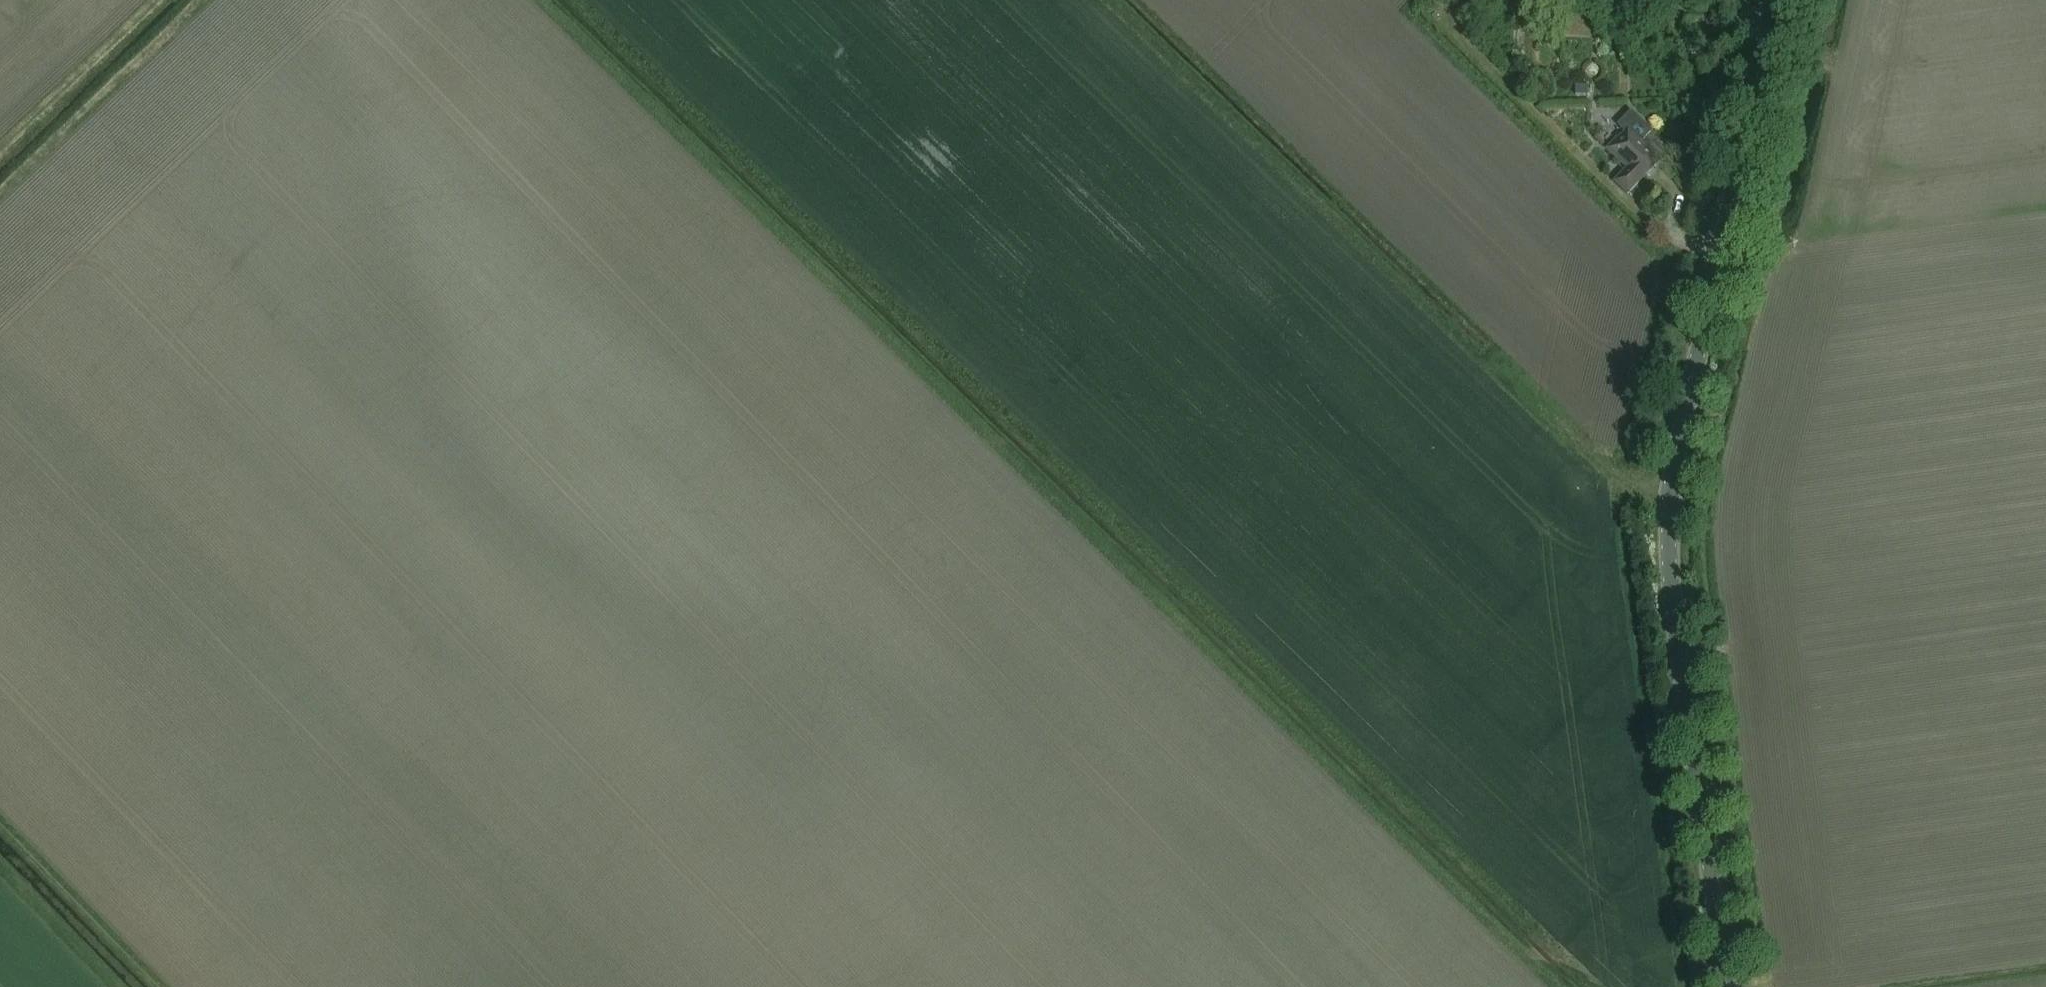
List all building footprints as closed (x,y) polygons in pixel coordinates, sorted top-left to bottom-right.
[(1629,193),(1660,160),(1628,129),(1619,139),(1617,137),(1606,149),(1617,160),(1619,158),(1629,167),(1616,181),(1629,193)]
